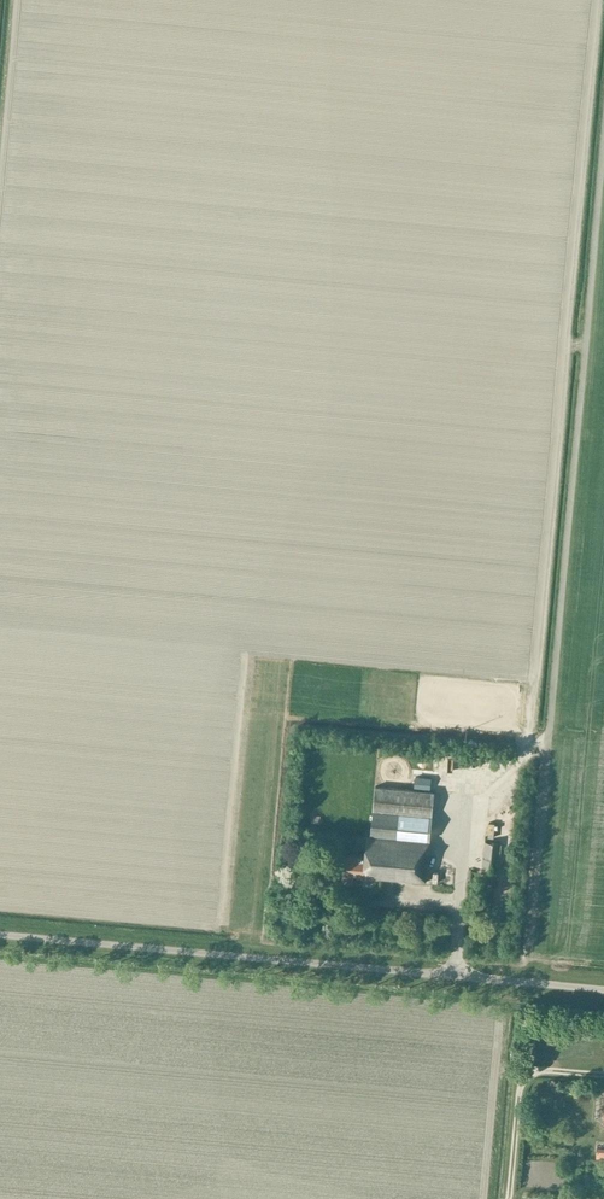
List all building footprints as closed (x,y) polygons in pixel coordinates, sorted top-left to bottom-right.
[(416,777),(415,787),(431,788),(432,778),(416,777)] [(376,785),(372,834),(431,840),(436,791),(376,785)] [(427,882),(430,841),(368,836),(367,854),(346,853),(343,886),(354,887),(355,876),(427,882)]
